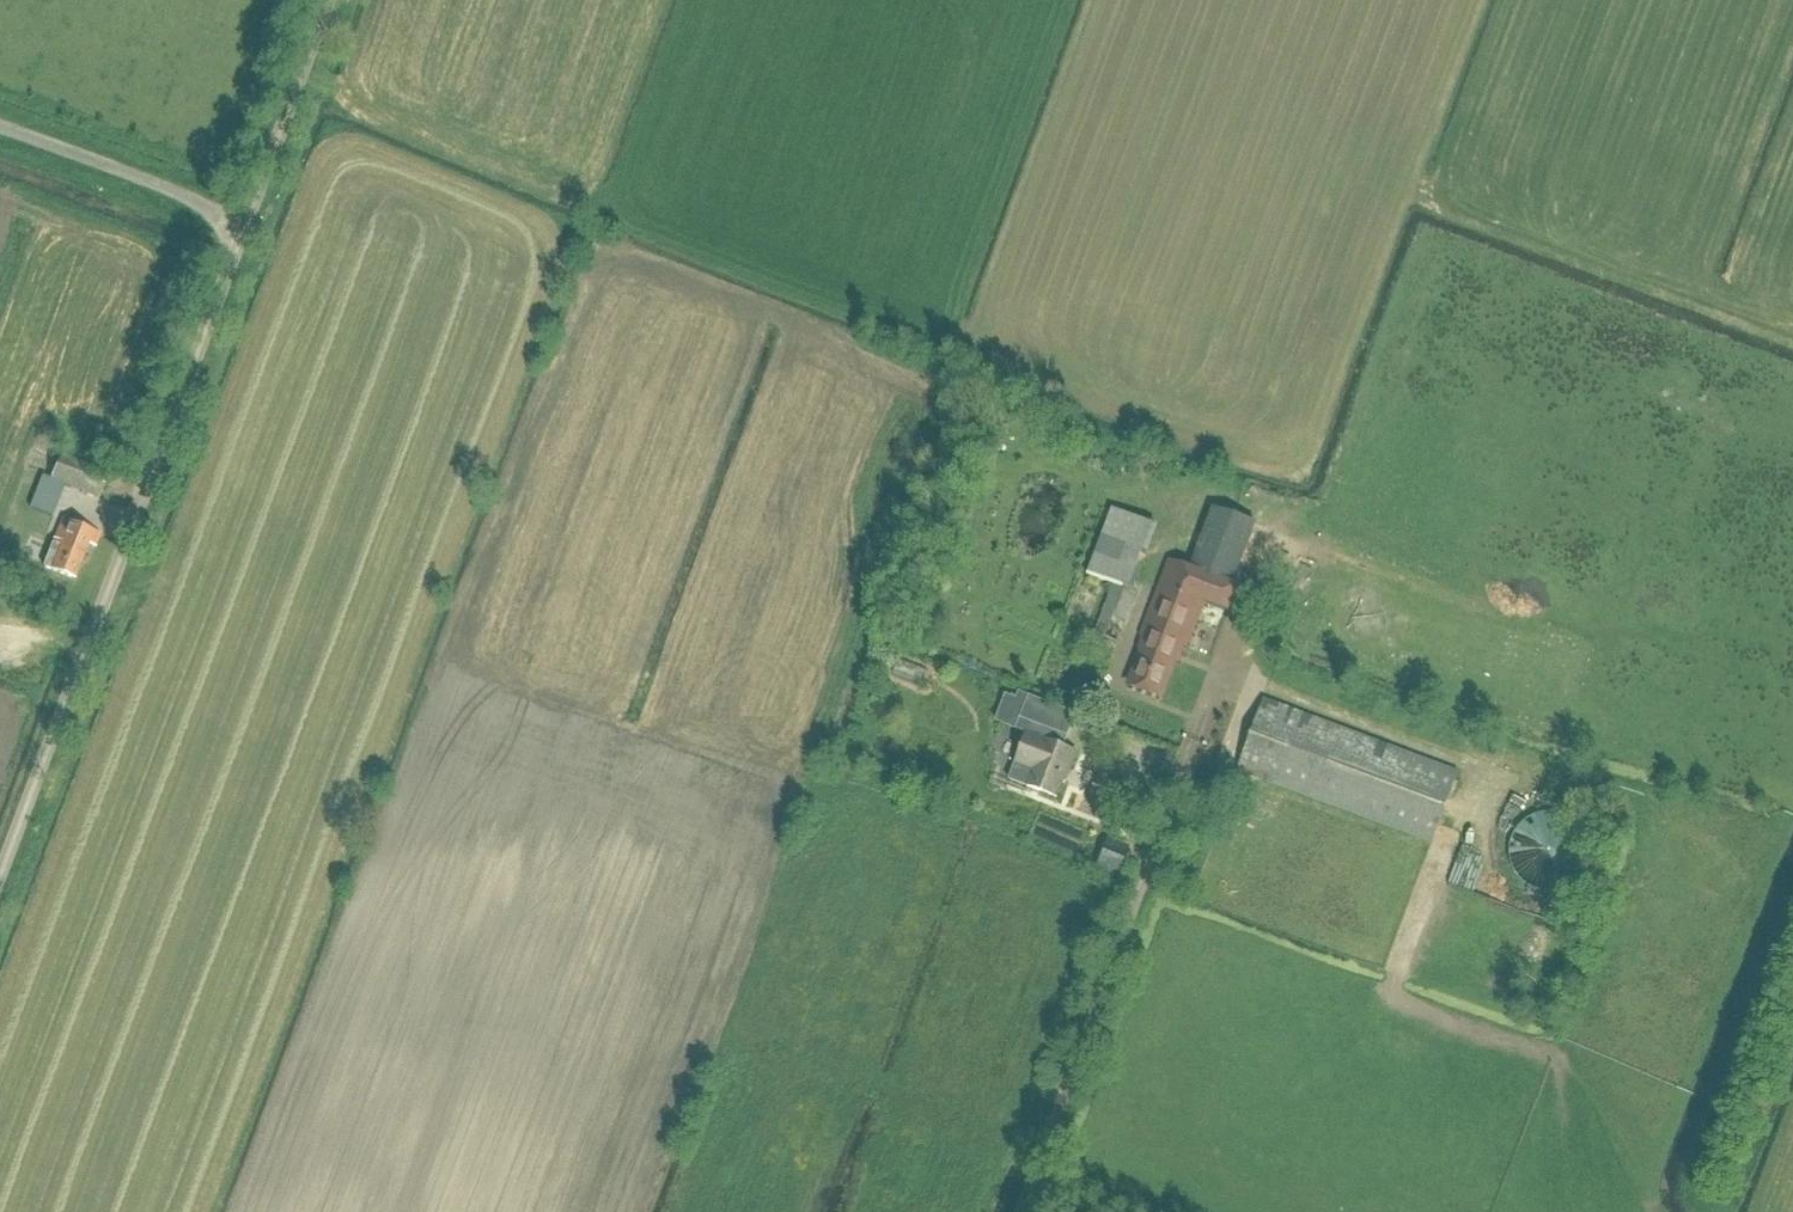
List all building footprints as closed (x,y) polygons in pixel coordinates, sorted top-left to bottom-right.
[(1087,575),(1093,579),(1113,586),(1094,636),(1118,644),(1136,594),(1134,593),(1158,528),(1112,509),(1087,575)] [(1233,585),(1256,524),(1213,509),(1190,569),(1168,561),(1140,636),(1147,639),(1129,686),(1160,698),(1180,646),(1187,648),(1204,603),(1229,612),(1238,587),(1233,585)] [(94,548),(100,535),(62,520),(43,568),(73,580),(87,545),(94,548)] [(1008,720),(1044,734),(1055,706),(1019,691),(1008,720)] [(1432,843),(1458,773),(1264,701),(1238,771),(1432,843)] [(1076,753),(1045,741),(1026,733),(1014,765),(1033,771),(1027,787),(1056,798),(1068,769),(1070,770),(1076,753)] [(1547,892),(1553,892),(1560,891),(1566,888),(1572,885),(1577,881),(1581,876),(1585,870),(1587,864),(1588,857),(1588,850),(1587,844),(1585,838),(1582,832),(1578,826),(1573,822),(1568,818),(1562,815),(1555,814),(1549,813),(1542,814),(1535,816),(1529,818),(1524,822),(1519,827),(1515,833),(1512,839),(1510,845),(1509,852),(1510,859),(1511,865),(1514,871),(1518,877),(1522,882),(1528,886),(1534,889),(1540,891),(1547,892)] [(1106,847),(1098,866),(1118,874),(1125,855),(1106,847)]
